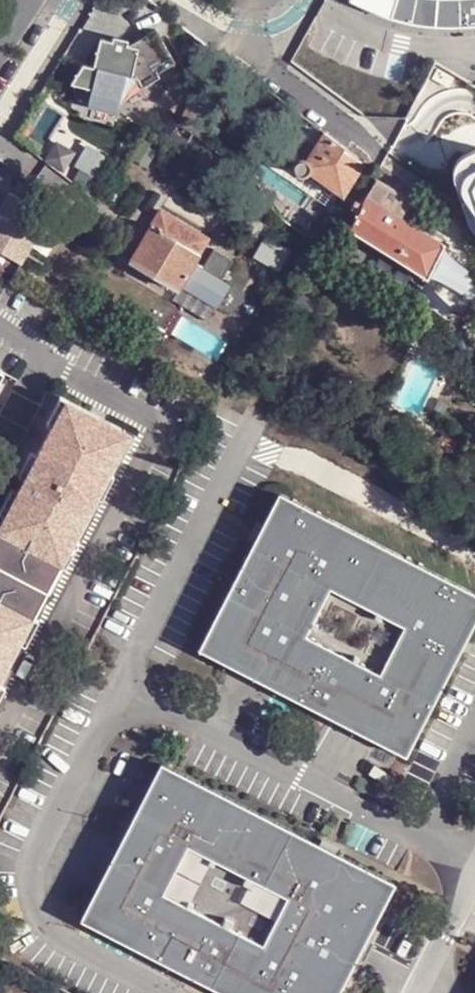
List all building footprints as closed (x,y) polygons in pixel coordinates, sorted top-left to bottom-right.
[(402,0),(353,0),(352,2),(393,20),(402,0)] [(393,20),(409,24),(423,27),(440,29),(453,29),(471,28),(474,28),(474,0),(402,0),(393,20)] [(113,45),(101,43),(95,71),(84,69),(73,87),(94,92),(91,105),(119,112),(123,97),(142,85),(145,90),(162,80),(159,76),(177,65),(157,32),(131,49),(128,48),(113,45)] [(344,199),(366,166),(320,132),(314,138),(321,144),(308,163),(304,162),(298,166),(298,172),(304,177),(311,175),(344,199)] [(50,165),(79,171),(85,142),(56,136),(50,165)] [(106,160),(92,152),(82,171),(95,179),(106,160)] [(474,169),(474,155),(467,159),(461,165),(455,178),(460,194),(468,220),(473,228),(474,230),(474,206),(470,191),(469,180),(474,169)] [(350,230),(349,232),(398,260),(397,262),(424,278),(425,275),(428,277),(444,242),(408,222),(417,206),(374,180),(360,208),(354,205),(349,215),(355,218),(350,230)] [(12,198),(0,218),(0,257),(20,269),(50,222),(12,198)] [(179,288),(199,255),(200,256),(211,239),(161,208),(149,226),(153,228),(132,264),(177,292),(179,288)] [(238,278),(200,256),(199,255),(179,288),(218,310),(238,278)] [(474,287),(474,269),(441,257),(433,280),(473,294),(474,287)] [(186,311),(173,332),(222,364),(233,347),(217,336),(219,332),(186,311)] [(74,406),(53,447),(48,444),(40,460),(44,463),(32,485),(13,522),(9,520),(1,536),(9,541),(0,559),(0,695),(24,648),(30,651),(38,637),(32,634),(65,569),(61,567),(73,543),(79,545),(94,517),(102,501),(96,498),(129,435),(74,406)] [(281,497),(201,653),(406,757),(474,627),(474,597),(281,497)] [(162,766),(81,924),(222,992),(342,992),(395,888),(162,766)]
